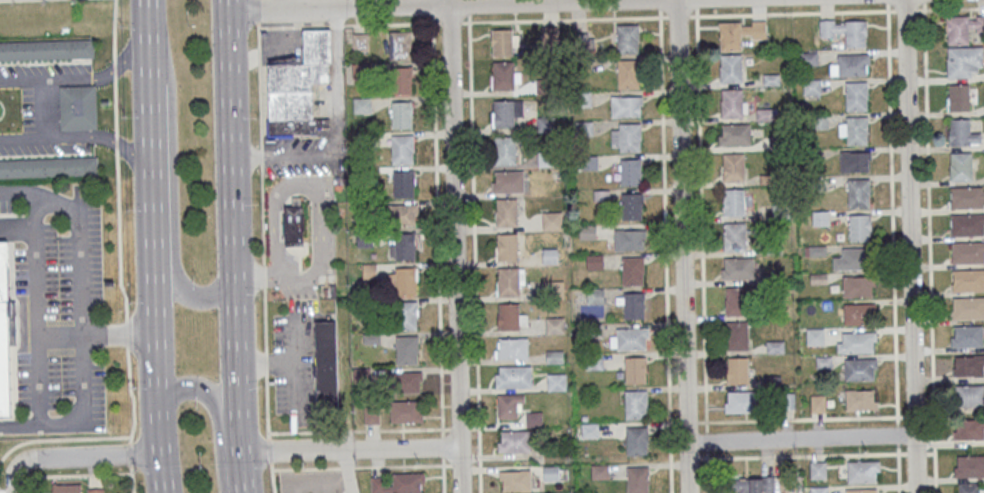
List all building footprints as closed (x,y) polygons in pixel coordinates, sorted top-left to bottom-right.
[(947,46),(969,45),(969,33),(983,32),(983,16),(946,17),(947,46)] [(866,20),(820,20),(820,37),(845,37),(845,47),(866,46),(866,20)] [(741,51),(741,38),(766,38),(766,22),(719,22),(719,51),(741,51)] [(639,25),(617,25),(617,53),(639,53),(639,25)] [(314,82),(331,82),(330,29),(302,29),(302,62),(267,62),(268,136),(314,136),(314,82)] [(492,30),(511,29),(512,55),(492,56),(492,30)] [(389,60),(410,60),(410,32),(389,32),(389,60)] [(352,33),(352,50),(368,50),(368,33),(352,33)] [(593,34),(574,34),(574,48),(593,48),(593,34)] [(94,58),(93,39),(0,42),(0,61),(94,58)] [(983,48),(947,48),(947,79),(972,79),(972,71),(983,71),(983,48)] [(817,52),(801,52),(801,65),(817,65),(817,52)] [(838,54),(838,64),(830,64),(830,76),(868,76),(868,54),(838,54)] [(741,55),(719,55),(719,83),(741,83),(741,55)] [(618,88),(639,88),(639,60),(618,60),(618,88)] [(493,63),(513,63),(514,89),(494,89),(493,63)] [(411,67),(392,67),(392,94),(411,94),(411,67)] [(820,94),(820,79),(804,79),(804,95),(820,94)] [(867,110),(867,82),(845,82),(845,110),(867,110)] [(97,129),(96,85),(59,86),(60,130),(97,129)] [(969,85),(948,85),(948,111),(969,111),(969,85)] [(744,90),(721,90),(721,118),(744,118),(744,90)] [(612,97),(612,117),(642,117),(642,97),(612,97)] [(371,98),(353,98),(353,113),(371,113),(371,98)] [(494,101),(513,100),(514,126),(494,127),(494,101)] [(412,101),(392,101),(392,128),(412,128),(412,101)] [(867,145),(867,117),(840,117),(840,145),(867,145)] [(949,120),(949,145),(980,145),(980,132),(969,132),(969,120),(949,120)] [(640,124),(612,124),(612,152),(640,152),(640,124)] [(750,147),(750,125),(719,125),(719,147),(750,147)] [(392,163),(413,163),(413,135),(392,135),(392,163)] [(495,138),(515,137),(515,163),(496,164),(495,138)] [(840,172),(870,172),(870,152),(840,152),(840,172)] [(950,181),(972,181),(972,153),(950,153),(950,181)] [(723,154),(723,183),(743,183),(743,154),(723,154)] [(97,157),(0,160),(0,180),(97,177),(97,157)] [(642,159),(620,159),(620,185),(642,185),(642,159)] [(393,171),(393,198),(414,198),(414,171),(393,171)] [(492,193),(523,193),(523,172),(492,172),(492,193)] [(870,180),(848,180),(848,207),(870,207),(870,180)] [(983,207),(983,187),(950,187),(950,207),(983,207)] [(744,189),(724,189),(724,215),(744,215),(744,189)] [(621,193),(621,220),(642,220),(642,193),(621,193)] [(497,199),(516,199),(517,225),(497,225),(497,199)] [(417,205),(390,205),(390,227),(417,227),(417,205)] [(562,212),(543,212),(543,231),(562,231),(562,212)] [(951,215),(983,214),(983,224),(983,236),(951,236),(951,215)] [(850,241),(870,241),(870,215),(849,215),(850,241)] [(724,251),(746,251),(746,222),(724,222),(724,251)] [(642,250),(642,230),(615,230),(615,250),(642,250)] [(416,234),(392,234),(393,259),(417,259),(416,234)] [(497,234),(517,234),(518,259),(498,260),(497,234)] [(951,242),(983,241),(983,252),(983,263),(952,264),(951,242)] [(12,303),(0,303),(0,244),(11,244),(12,303)] [(557,248),(543,248),(543,264),(557,264),(557,248)] [(842,258),(833,258),(833,269),(867,269),(867,248),(842,248),(842,258)] [(601,256),(587,256),(587,268),(601,268),(601,256)] [(643,257),(622,257),(622,286),(643,286),(643,257)] [(722,258),(722,279),(753,279),(753,258),(722,258)] [(417,295),(417,267),(390,267),(390,295),(417,295)] [(499,268),(519,268),(519,293),(500,294),(499,268)] [(952,270),(983,269),(983,279),(983,291),(952,291),(952,270)] [(873,276),(843,276),(843,297),(873,297),(873,276)] [(546,282),(546,295),(563,295),(563,282),(546,282)] [(725,288),(725,316),(750,316),(750,288),(725,288)] [(624,319),(643,319),(643,293),(624,293),(624,319)] [(953,298),(983,297),(983,318),(953,319),(953,298)] [(417,301),(400,301),(400,329),(417,329),(417,301)] [(14,417),(0,417),(0,303),(12,303),(14,417)] [(499,304),(519,303),(519,329),(500,330),(499,304)] [(844,303),(844,324),(874,324),(874,303),(844,303)] [(565,318),(546,318),(546,333),(565,333),(565,318)] [(338,321),(315,321),(315,406),(338,406),(338,321)] [(727,322),(727,350),(747,350),(747,322),(727,322)] [(952,347),(983,347),(983,326),(952,326),(952,347)] [(647,328),(611,328),(611,350),(647,350),(647,328)] [(823,328),(806,328),(806,345),(823,345),(823,328)] [(875,353),(875,332),(837,332),(837,353),(875,353)] [(417,364),(417,336),(396,336),(396,364),(417,364)] [(496,358),(527,358),(527,339),(496,339),(496,358)] [(951,355),(983,355),(983,365),(983,376),(952,377),(951,355)] [(645,383),(645,357),(626,357),(626,383),(645,383)] [(747,357),(727,357),(727,384),(747,384),(747,357)] [(876,358),(845,358),(845,380),(876,380),(876,358)] [(531,366),(495,366),(495,387),(531,387),(531,366)] [(390,372),(390,393),(422,393),(422,372),(390,372)] [(566,374),(547,374),(547,390),(566,390),(566,374)] [(955,407),(983,407),(983,385),(955,385),(955,407)] [(845,410),(876,410),(876,389),(845,389),(845,410)] [(647,390),(626,390),(626,418),(647,418),(647,390)] [(725,413),(754,413),(754,392),(725,392),(725,413)] [(497,394),(498,418),(517,418),(517,406),(523,406),(523,394),(497,394)] [(825,396),(811,396),(811,412),(825,412),(825,396)] [(390,423),(423,423),(423,401),(390,401),(390,423)] [(528,426),(540,426),(540,413),(528,413),(528,426)] [(956,419),(983,418),(983,439),(953,440),(953,431),(956,431),(956,419)] [(582,424),(582,437),(597,437),(597,424),(582,424)] [(626,455),(647,455),(647,427),(626,427),(626,455)] [(498,452),(530,452),(530,431),(498,431),(498,452)] [(956,456),(983,455),(983,476),(954,477),(954,467),(957,467),(956,456)] [(848,461),(848,483),(878,483),(878,461),(848,461)] [(826,479),(826,462),(810,462),(810,479),(826,479)] [(543,481),(559,481),(559,465),(543,465),(543,481)] [(592,479),(607,479),(607,465),(592,465),(592,479)] [(648,466),(627,466),(627,492),(648,492),(648,466)] [(500,470),(500,491),(530,491),(530,470),(500,470)] [(389,473),(389,476),(370,476),(370,492),(425,492),(425,473),(389,473)] [(733,477),(733,492),(774,492),(774,477),(733,477)] [(979,483),(979,492),(959,492),(959,483),(979,483)] [(52,492),(82,492),(82,484),(52,484),(52,492)]
